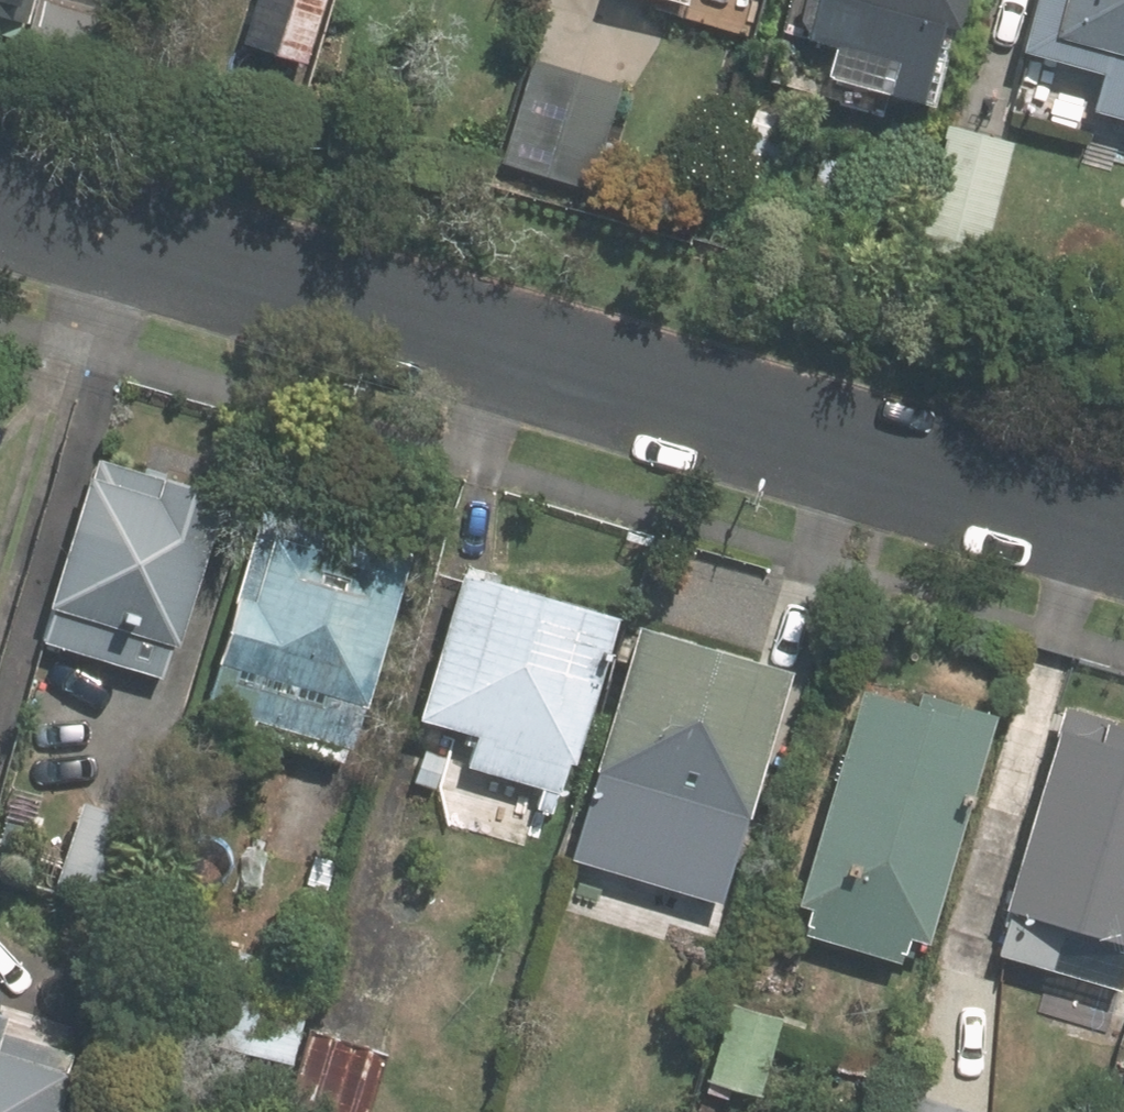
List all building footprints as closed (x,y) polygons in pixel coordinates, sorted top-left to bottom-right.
[(26,17),(31,0),(0,0),(0,11),(26,17)] [(241,39),(305,60),(324,0),(253,0),(241,39)] [(805,36),(829,43),(821,76),(919,101),(939,25),(955,29),(962,0),(814,0),(805,36)] [(1021,50),(1079,65),(1065,121),(1123,137),(1123,0),(1034,0),(1021,50)] [(620,79),(533,53),(500,161),(587,187),(620,79)] [(1010,135),(945,118),(913,241),(978,258),(1010,135)] [(792,135),(739,120),(718,189),(771,205),(792,135)] [(216,492),(87,457),(35,648),(164,683),(216,492)] [(408,566),(257,520),(197,714),(348,760),(408,566)] [(611,617),(460,569),(408,728),(466,747),(455,780),(548,810),(611,617)] [(776,675),(621,636),(566,851),(721,890),(776,675)] [(912,951),(980,715),(911,695),(905,713),(853,698),(784,936),(889,967),(895,946),(912,951)] [(1061,703),(983,955),(1123,998),(1123,994),(1123,722),(1061,703)] [(134,829),(71,809),(44,894),(107,914),(134,829)] [(309,980),(243,960),(213,1055),(279,1075),(309,980)] [(767,1021),(718,1005),(696,1081),(744,1095),(767,1021)] [(381,1054),(299,1030),(278,1104),(305,1111),(364,1111),(381,1054)] [(58,1053),(0,1036),(0,1111),(42,1111),(58,1053)] [(916,1097),(912,1111),(970,1111),(916,1097)]
